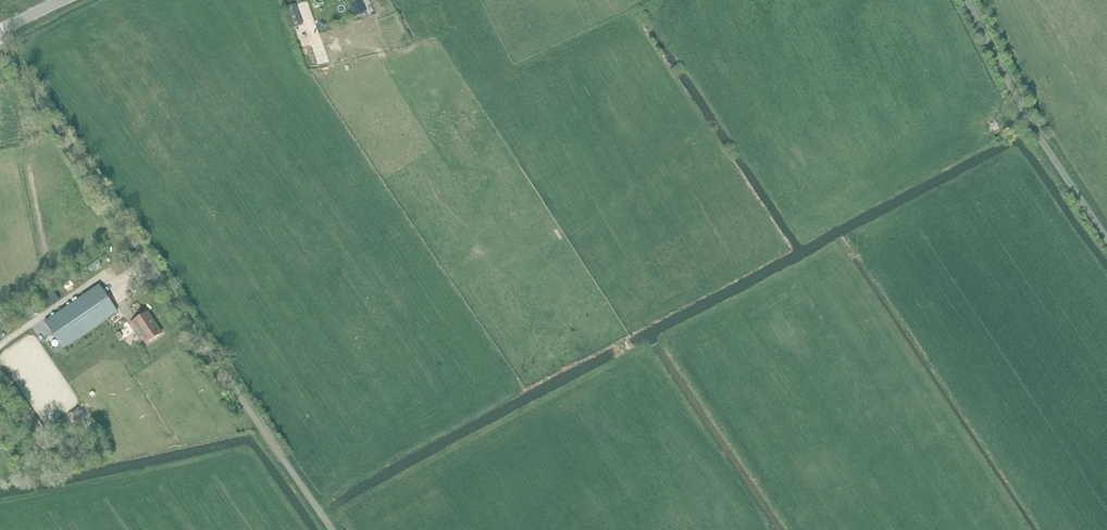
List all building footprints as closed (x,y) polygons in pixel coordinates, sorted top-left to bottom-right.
[(306,23),(292,26),(295,41),(304,39),(303,32),(308,32),(306,23)] [(100,285),(46,322),(61,344),(53,349),(56,354),(64,349),(118,312),(114,307),(102,288),(100,285)] [(148,313),(131,324),(136,331),(138,330),(147,344),(162,333),(148,313)]
